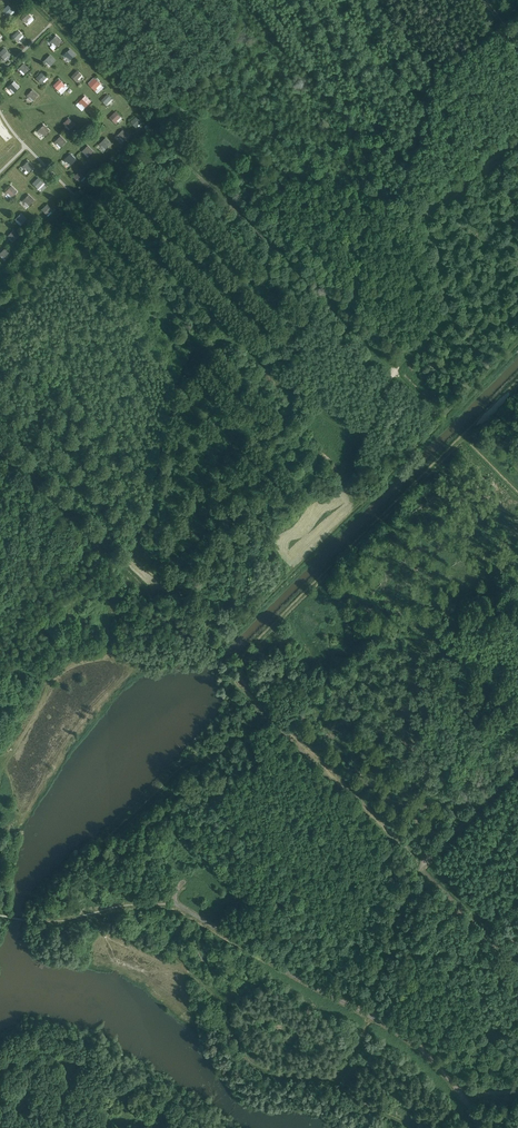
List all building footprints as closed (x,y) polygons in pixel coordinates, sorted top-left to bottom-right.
[(2,11),(8,17),(10,15),(9,14),(13,10),(8,5),(2,11)] [(21,18),(26,23),(28,21),(26,20),(30,16),(26,12),(21,18)] [(12,36),(18,42),(20,40),(18,39),(22,35),(18,31),(12,36)] [(51,43),(52,42),(56,46),(62,41),(56,35),(49,42),(51,43)] [(3,59),(7,55),(9,56),(10,54),(4,48),(0,52),(0,55),(3,59)] [(65,57),(66,55),(70,60),(75,55),(69,49),(63,55),(65,57)] [(43,61),(45,63),(46,61),(50,65),(55,60),(50,55),(43,61)] [(19,70),(21,69),(25,73),(29,69),(23,63),(18,69),(19,70)] [(71,76),(77,82),(78,80),(77,79),(81,75),(77,71),(71,76)] [(37,79),(42,84),(44,82),(42,81),(46,77),(42,73),(37,79)] [(89,84),(95,90),(97,89),(96,88),(100,84),(95,79),(89,84)] [(53,86),(58,90),(62,86),(63,87),(65,85),(59,80),(53,86)] [(7,87),(9,89),(10,88),(14,92),(19,87),(14,81),(7,87)] [(27,95),(28,97),(30,95),(34,99),(38,95),(32,90),(27,95)] [(102,100),(106,104),(111,98),(107,94),(102,100)] [(80,104),(82,103),(86,107),(91,102),(85,96),(79,102),(80,104)] [(110,117),(116,123),(118,122),(116,121),(120,117),(116,112),(110,117)] [(131,122),(137,128),(138,127),(137,125),(141,121),(136,116),(131,122)] [(65,125),(66,124),(70,128),(74,124),(69,118),(63,124),(65,125)] [(37,131),(39,133),(40,131),(44,136),(49,131),(43,125),(37,131)] [(8,141),(14,136),(8,129),(1,134),(8,141)] [(119,137),(120,136),(124,140),(128,135),(123,130),(117,135),(119,137)] [(135,140),(140,146),(146,142),(141,135),(135,140)] [(56,144),(57,143),(61,147),(66,142),(61,136),(54,142),(56,144)] [(99,144),(101,146),(102,145),(106,149),(111,144),(105,138),(99,144)] [(84,153),(85,151),(89,155),(93,151),(88,146),(82,151),(84,153)] [(64,160),(65,162),(67,161),(71,165),(76,159),(70,154),(64,160)] [(23,169),(25,167),(29,171),(34,166),(28,161),(22,167),(23,169)] [(74,177),(80,183),(81,181),(80,180),(84,176),(80,171),(74,177)] [(32,183),(37,188),(43,183),(38,178),(32,183)] [(6,194),(8,193),(12,197),(17,192),(11,186),(5,192),(6,194)] [(24,202),(25,201),(29,205),(34,200),(28,195),(22,201),(24,202)] [(41,210),(46,215),(50,211),(52,212),(53,210),(47,204),(41,210)] [(16,221),(18,219),(22,224),(27,219),(21,213),(15,219),(16,221)] [(8,238),(9,237),(13,241),(18,236),(13,230),(7,237),(8,238)] [(0,256),(2,255),(6,259),(11,254),(5,248),(0,253),(0,255),(0,256)] [(31,260),(25,266),(31,272),(34,269),(37,267),(31,260)]
